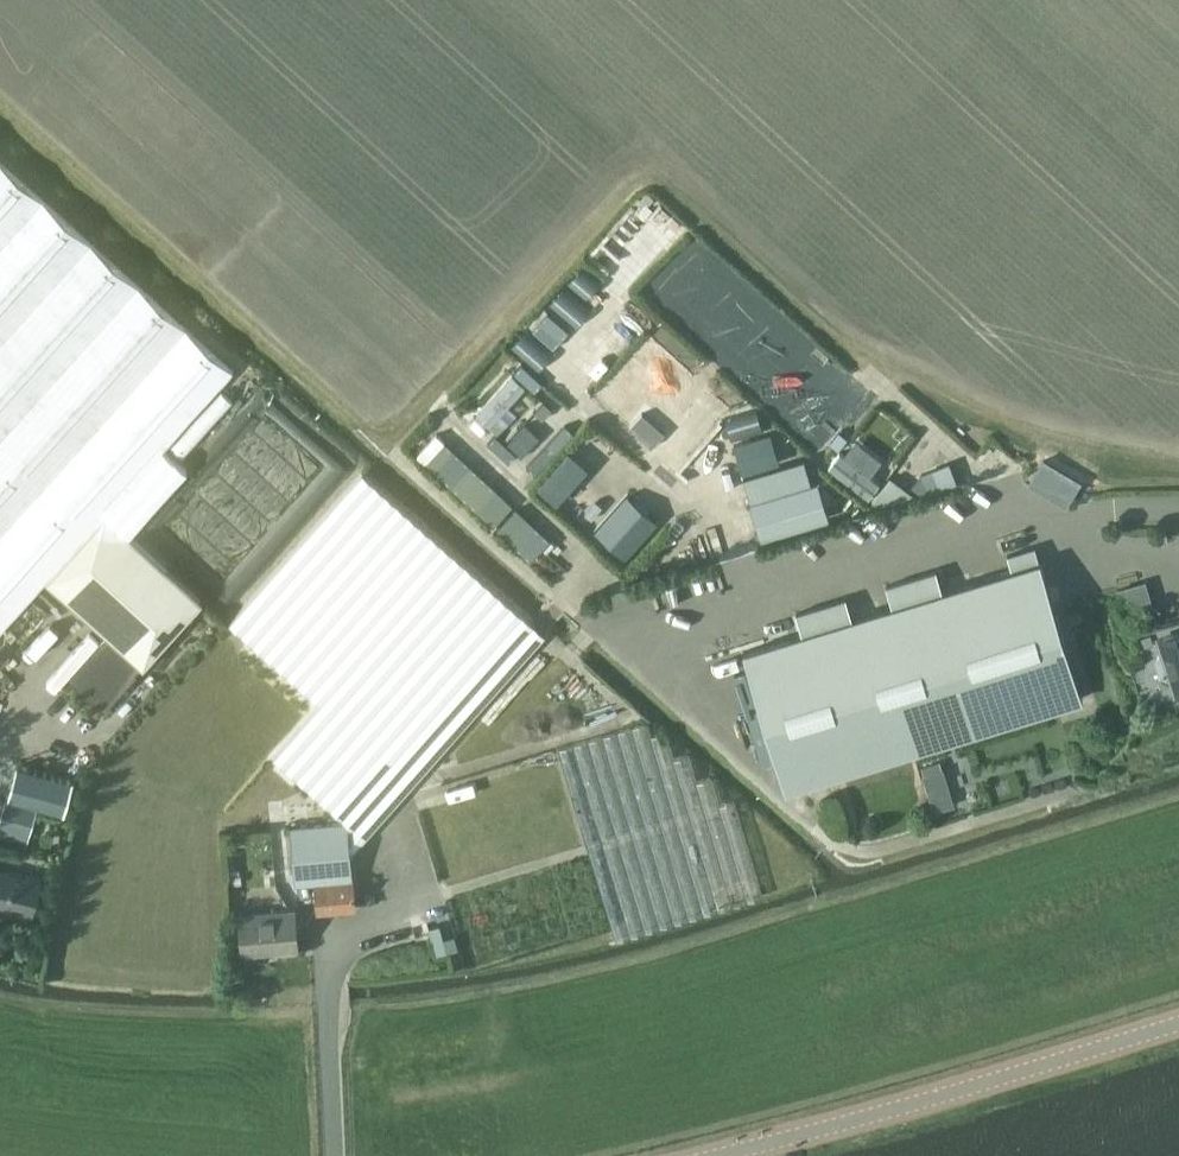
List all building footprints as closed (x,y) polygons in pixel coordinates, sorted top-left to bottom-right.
[(0,161),(0,632),(47,579),(111,637),(104,644),(101,640),(68,677),(104,711),(138,674),(136,672),(142,665),(144,667),(203,601),(130,535),(188,471),(164,449),(234,371),(0,161)] [(577,294),(593,277),(582,266),(528,324),(553,347),(591,307),(577,294)] [(499,432),(520,410),(509,401),(527,382),(514,369),(475,409),(499,432)] [(223,386),(172,441),(184,453),(236,398),(223,386)] [(643,409),(631,423),(653,442),(666,428),(643,409)] [(525,452),(539,429),(523,420),(509,443),(525,452)] [(536,521),(437,430),(418,450),(516,541),(536,521)] [(871,471),(881,457),(849,434),(828,463),(870,493),(881,478),(871,471)] [(949,464),(922,475),(930,495),(957,484),(949,464)] [(813,465),(748,483),(766,543),(830,524),(813,465)] [(348,820),(351,854),(545,634),(363,473),(229,624),(321,703),(273,757),(330,807),(326,812),(336,821),(348,820)] [(596,533),(625,557),(657,521),(626,496),(596,533)] [(744,652),(786,789),(1083,698),(1040,560),(744,652)] [(1175,687),(1176,692),(1178,692),(1178,632),(1159,638),(1164,654),(1160,655),(1157,660),(1162,675),(1167,677),(1171,676),(1175,687)] [(11,655),(0,645),(0,667),(11,655)] [(647,721),(559,747),(587,842),(616,939),(763,897),(734,799),(719,804),(711,776),(697,781),(689,753),(674,758),(666,730),(651,735),(647,721)] [(942,757),(921,764),(935,808),(956,802),(942,757)] [(10,796),(64,811),(72,780),(18,764),(10,796)] [(8,802),(1,826),(29,834),(36,809),(8,802)] [(353,877),(354,877),(351,854),(348,820),(336,821),(290,825),(294,882),(315,880),(353,877)] [(41,879),(0,868),(0,903),(33,912),(41,879)] [(353,877),(315,880),(318,910),(356,906),(353,877)] [(245,953),(296,948),(292,909),(241,914),(245,953)] [(369,1055),(354,1055),(355,1071),(369,1071),(369,1055)]
